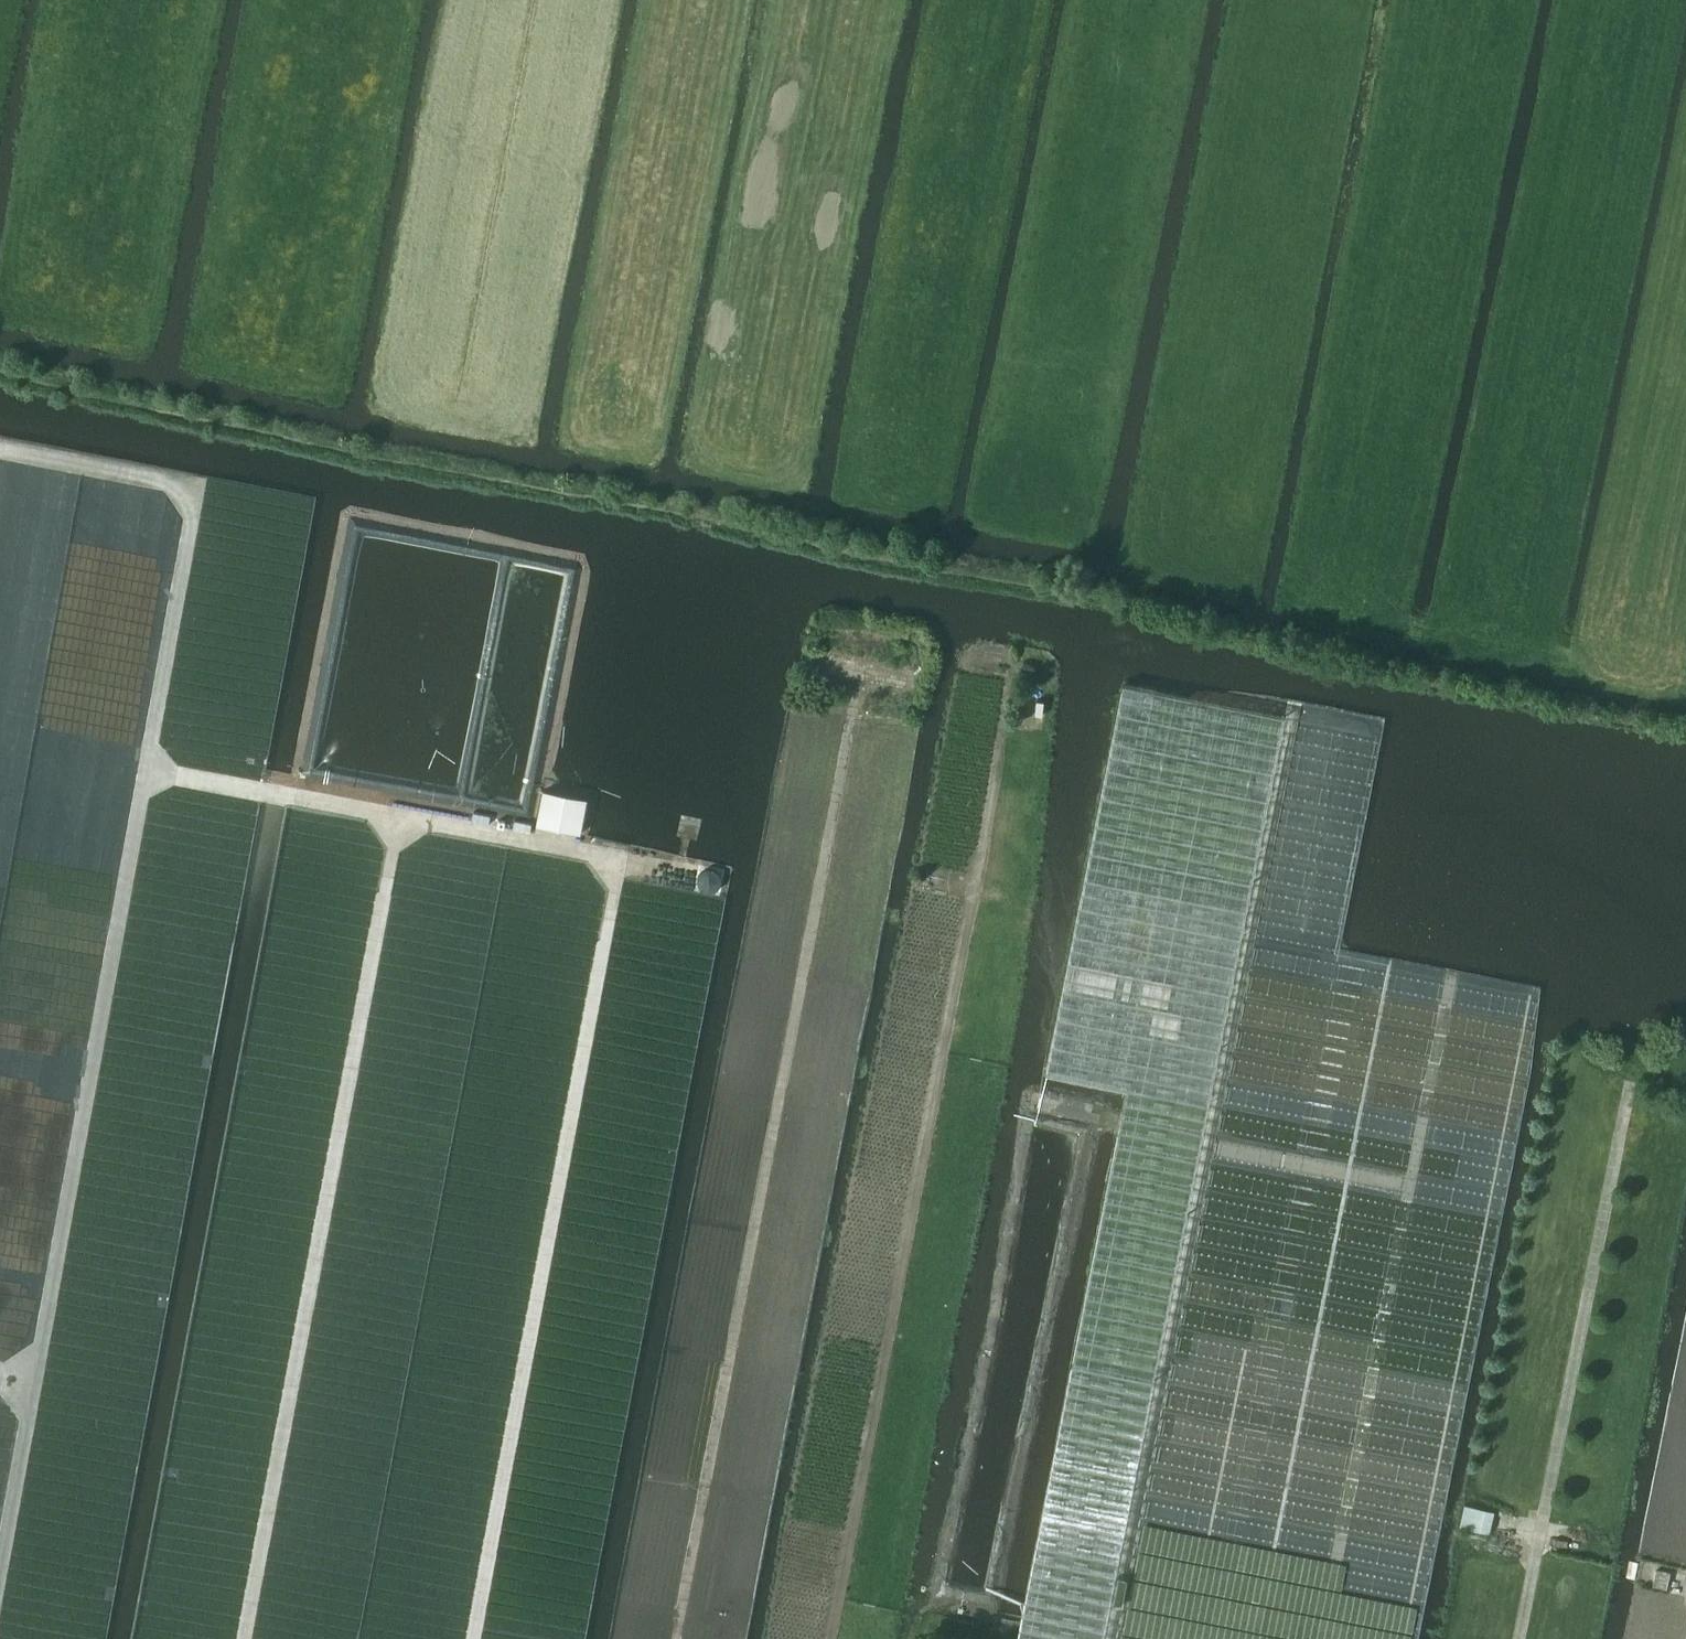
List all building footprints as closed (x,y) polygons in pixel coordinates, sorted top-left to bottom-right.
[(1123,684),(1046,1074),(1127,1089),(1019,1638),(1103,1638),(1153,1389),(1285,717),(1123,684)] [(579,831),(586,798),(542,790),(536,823),(579,831)] [(1464,1504),(1460,1526),(1490,1532),(1494,1511),(1464,1504)] [(864,1581),(867,1563),(859,1562),(856,1580),(864,1581)] [(1657,1571),(1654,1586),(1667,1589),(1670,1574),(1657,1571)]
